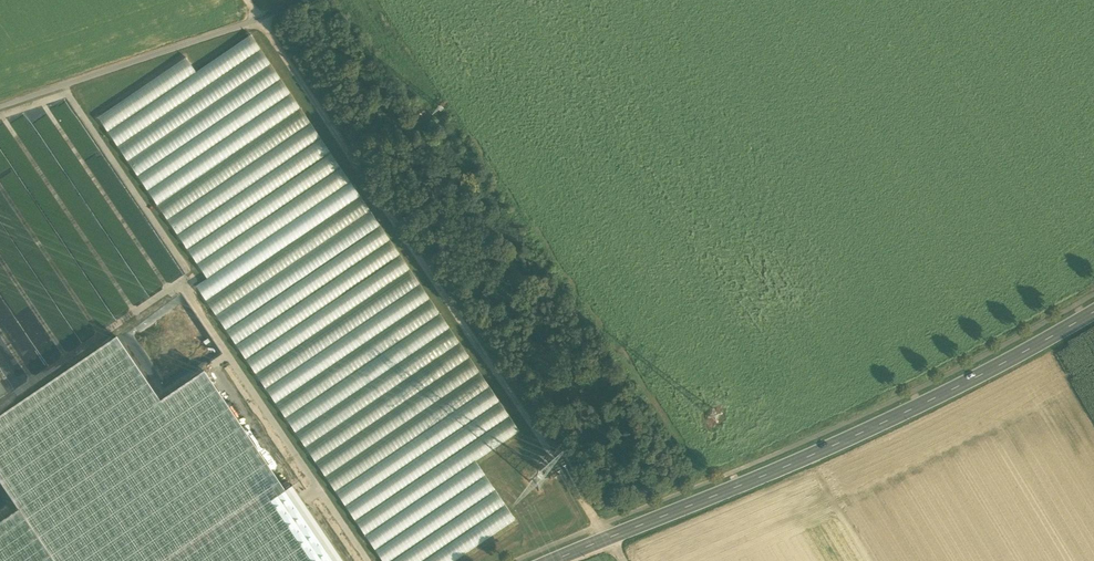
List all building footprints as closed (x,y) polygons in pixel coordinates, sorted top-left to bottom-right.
[(382,560),(454,560),(516,520),(473,464),(522,429),(248,36),(196,73),(184,58),(93,118),(205,277),(192,289),(382,560)] [(20,510),(54,560),(344,560),(293,486),(286,491),(205,372),(161,401),(118,337),(0,417),(0,481),(20,510)] [(20,510),(0,524),(0,560),(54,560),(20,510)]
